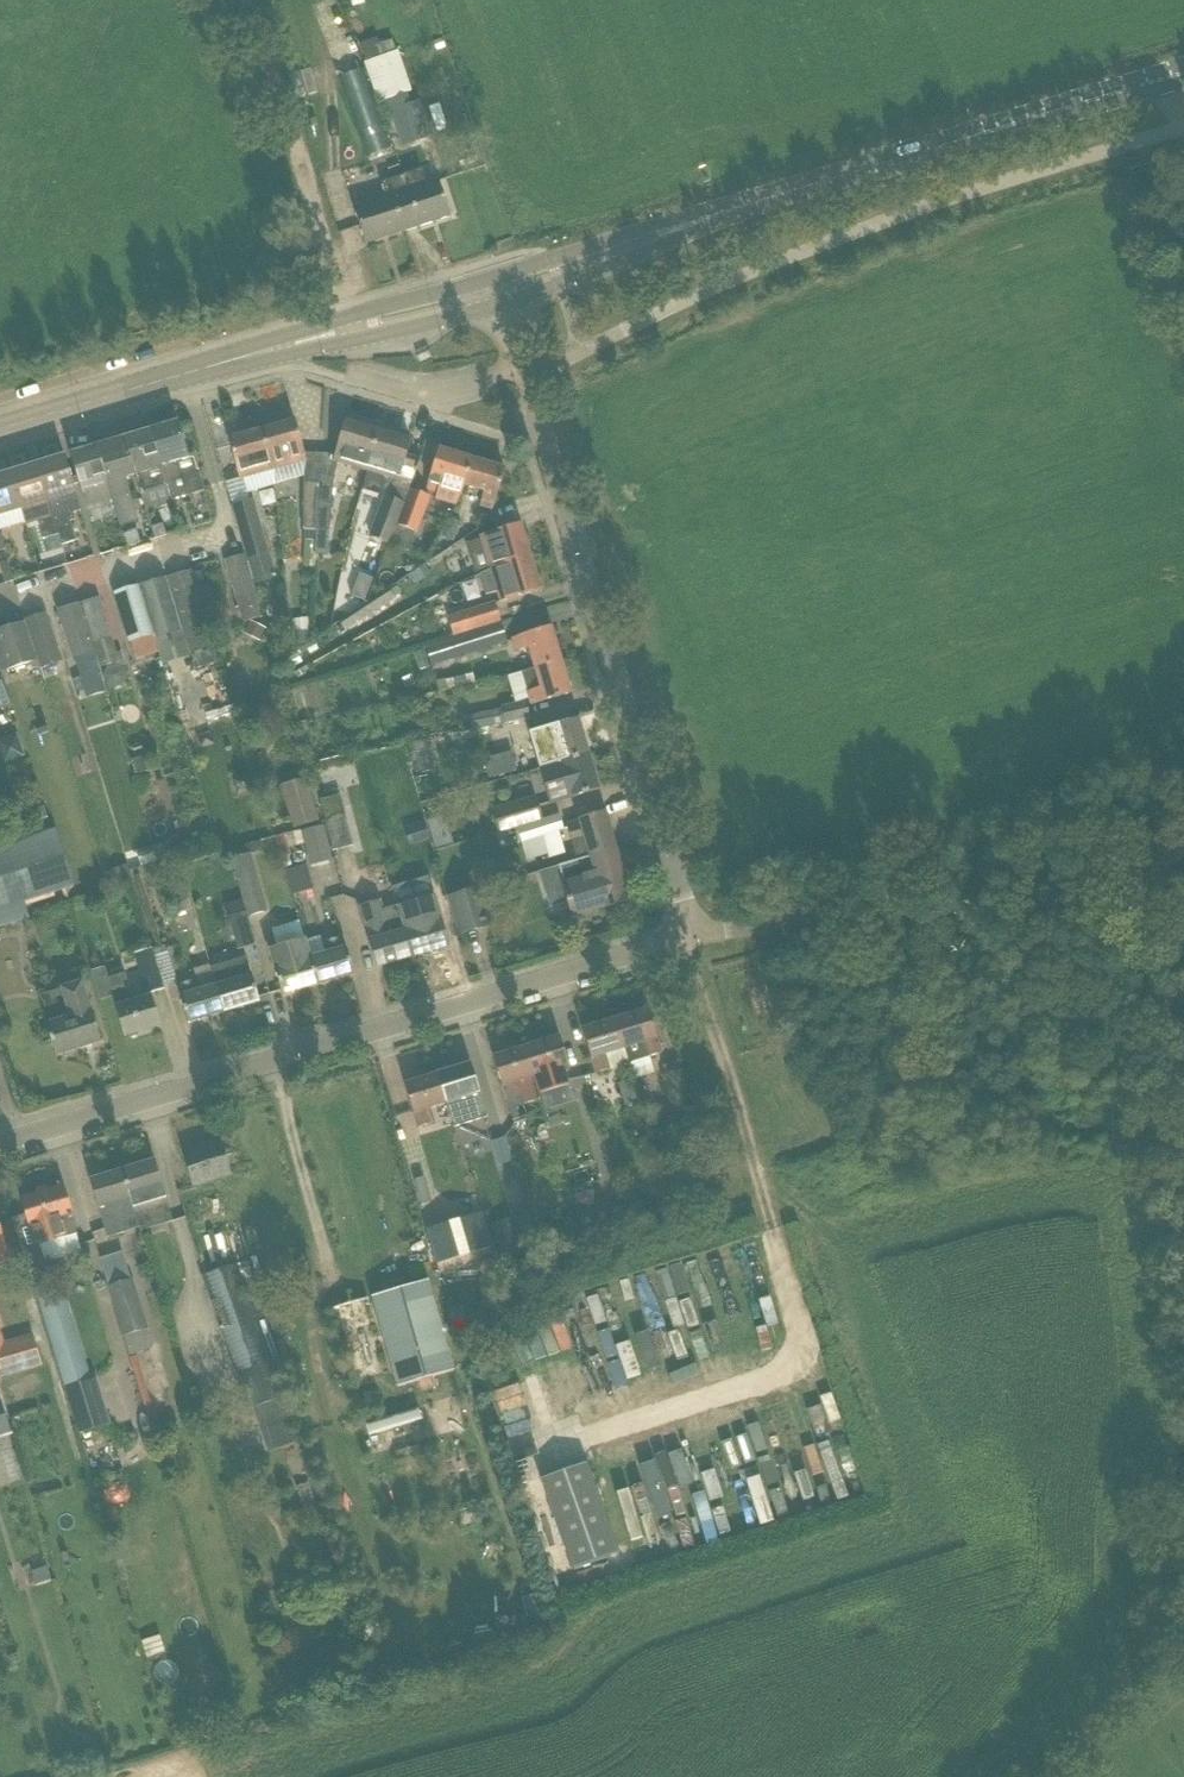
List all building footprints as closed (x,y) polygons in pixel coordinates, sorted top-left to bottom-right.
[(397,51),(364,62),(379,103),(391,136),(398,134),(402,146),(432,136),(419,101),(411,104),(407,93),(412,91),(397,51)] [(363,68),(339,77),(368,157),(391,148),(363,68)] [(359,194),(350,168),(342,145),(337,147),(331,131),(317,135),(338,201),(359,194)] [(422,170),(404,176),(407,184),(409,190),(393,195),(404,231),(450,216),(439,180),(426,184),(422,170)] [(386,197),(353,208),(357,221),(365,243),(404,231),(393,195),(409,190),(407,184),(404,176),(388,182),(381,184),(384,191),(386,197)] [(332,461),(366,471),(370,458),(380,425),(360,419),(358,425),(345,421),(332,461)] [(261,430),(273,471),(306,461),(295,420),(261,430)] [(177,421),(150,430),(166,482),(172,502),(205,491),(193,454),(188,455),(177,421)] [(390,546),(398,527),(411,489),(421,458),(407,453),(411,441),(397,437),(399,431),(380,425),(370,458),(366,471),(368,472),(362,490),(379,495),(385,477),(392,479),(387,496),(384,495),(369,537),(390,546)] [(150,430),(123,438),(134,474),(136,474),(140,490),(166,482),(150,430)] [(275,485),(273,471),(261,430),(228,439),(240,480),(244,479),(248,493),(275,485)] [(125,477),(134,474),(123,438),(97,446),(113,500),(122,526),(139,521),(136,511),(142,509),(136,491),(130,493),(125,477)] [(86,508),(113,500),(97,446),(69,454),(80,491),(86,508)] [(431,472),(426,490),(439,494),(437,500),(457,506),(463,487),(471,459),(438,449),(431,472)] [(63,456),(36,464),(47,501),(62,544),(75,540),(72,530),(70,521),(68,517),(62,496),(75,492),(63,456)] [(504,469),(471,459),(463,487),(484,493),(480,506),(492,509),(504,469)] [(36,464),(10,472),(21,509),(22,508),(27,525),(38,521),(43,539),(45,539),(50,555),(64,551),(62,544),(47,501),(36,464)] [(0,475),(0,515),(21,509),(10,472),(0,475)] [(319,474),(318,483),(317,530),(329,531),(334,478),(319,474)] [(317,531),(317,530),(318,483),(304,482),(304,529),(305,529),(305,540),(313,540),(315,541),(315,531),(317,531)] [(430,496),(411,489),(398,527),(416,533),(430,496)] [(253,500),(233,506),(247,553),(249,561),(269,555),(253,500)] [(462,524),(448,517),(440,533),(453,541),(462,524)] [(151,527),(155,539),(167,535),(164,523),(151,527)] [(482,540),(466,544),(475,573),(490,569),(495,567),(503,565),(530,557),(520,524),(498,530),(480,535),(482,540)] [(305,540),(303,566),(311,567),(313,540),(305,540)] [(244,554),(226,560),(245,622),(264,616),(244,554)] [(490,569),(479,574),(485,595),(497,591),(500,602),(517,597),(540,590),(530,557),(503,565),(495,567),(490,569)] [(5,582),(14,580),(8,561),(0,563),(0,566),(5,582)] [(167,577),(190,654),(193,653),(197,668),(218,662),(214,648),(219,646),(195,569),(167,577)] [(189,657),(181,631),(166,578),(139,586),(152,633),(162,665),(189,657)] [(152,633),(139,586),(115,594),(129,640),(152,633)] [(390,590),(348,617),(340,623),(346,631),(354,626),(395,599),(390,590)] [(81,603),(98,661),(100,668),(116,664),(120,666),(125,665),(121,651),(116,652),(100,597),(81,603)] [(79,603),(57,609),(72,658),(74,657),(77,667),(86,698),(106,692),(97,661),(79,603)] [(496,603),(448,618),(453,636),(501,621),(496,603)] [(24,620),(25,621),(37,661),(40,670),(64,662),(47,612),(24,620)] [(25,621),(0,629),(0,666),(2,672),(37,661),(25,621)] [(426,649),(432,665),(508,641),(502,625),(426,649)] [(534,668),(561,660),(551,627),(511,638),(515,651),(528,647),(534,668)] [(534,669),(521,673),(527,692),(530,705),(548,700),(570,693),(561,660),(534,668),(534,669)] [(529,718),(525,700),(501,706),(502,709),(469,716),(470,719),(467,720),(468,723),(461,725),(462,732),(529,718)] [(578,718),(529,733),(539,768),(562,762),(588,754),(578,718)] [(413,763),(432,759),(428,739),(409,743),(413,763)] [(562,762),(539,768),(549,804),(561,801),(576,796),(599,790),(588,754),(562,762)] [(512,757),(485,765),(489,778),(516,770),(512,757)] [(237,794),(253,790),(249,776),(233,781),(237,794)] [(293,829),(320,821),(306,777),(280,785),(293,829)] [(536,794),(491,807),(499,832),(518,826),(543,819),(543,818),(536,794)] [(353,846),(340,795),(320,800),(333,851),(353,846)] [(582,820),(567,824),(573,844),(577,860),(589,857),(616,849),(605,813),(582,820)] [(543,819),(518,826),(520,833),(523,843),(544,836),(550,858),(566,853),(560,832),(564,831),(559,814),(543,818),(543,819)] [(425,822),(409,827),(414,844),(430,839),(425,822)] [(332,861),(324,827),(303,832),(312,866),(332,861)] [(0,847),(0,927),(29,918),(24,902),(73,887),(55,829),(0,847)] [(300,830),(293,832),(297,846),(304,844),(300,830)] [(284,835),(276,837),(281,858),(289,856),(290,855),(288,848),(284,835)] [(264,842),(263,853),(273,854),(274,842),(264,842)] [(616,849),(589,857),(559,865),(567,893),(565,893),(572,916),(604,906),(604,907),(631,899),(616,849)] [(267,911),(250,853),(232,858),(249,916),(267,911)] [(307,866),(285,872),(289,887),(311,881),(307,866)] [(491,926),(480,887),(449,895),(460,934),(491,926)] [(365,930),(369,945),(376,967),(412,957),(405,931),(400,913),(397,905),(383,909),(381,899),(358,906),(365,930)] [(432,903),(400,913),(405,931),(412,957),(448,946),(441,923),(437,909),(434,910),(432,903)] [(245,907),(227,913),(238,948),(255,943),(245,907)] [(322,942),(307,946),(318,985),(354,974),(343,937),(323,943),(322,942)] [(282,995),(318,985),(307,946),(304,939),(268,949),(282,995)] [(164,988),(163,986),(155,956),(153,948),(136,953),(147,993),(164,988)] [(167,952),(155,956),(163,986),(177,981),(167,952)] [(246,958),(210,968),(212,975),(216,987),(223,1012),(259,1002),(252,979),(248,965),(246,958)] [(196,980),(177,986),(181,1000),(187,1023),(223,1012),(216,987),(212,975),(210,968),(210,967),(193,972),(196,980)] [(134,1002),(128,983),(125,974),(109,979),(118,1007),(116,1008),(125,1036),(159,1026),(150,997),(134,1002)] [(66,1004),(43,1010),(48,1025),(49,1032),(56,1054),(99,1042),(92,1019),(81,983),(62,989),(66,1004)] [(648,1009),(615,1019),(624,1048),(628,1063),(649,1057),(661,1053),(657,1038),(648,1009)] [(624,1048),(615,1019),(582,1030),(591,1058),(592,1058),(597,1072),(610,1068),(605,1054),(624,1048)] [(559,1037),(526,1047),(540,1093),(568,1084),(563,1067),(567,1066),(568,1066),(566,1059),(559,1037)] [(526,1047),(493,1057),(500,1080),(502,1086),(503,1086),(507,1100),(514,1123),(529,1119),(525,1103),(542,1097),(540,1093),(526,1047)] [(470,1064),(437,1074),(446,1103),(454,1127),(487,1117),(477,1087),(470,1064)] [(691,1105),(681,1072),(664,1077),(675,1110),(691,1105)] [(427,1109),(446,1103),(437,1074),(404,1084),(413,1113),(414,1113),(418,1127),(431,1123),(427,1109)] [(641,1101),(634,1079),(619,1084),(625,1106),(641,1101)] [(220,1141),(183,1152),(193,1187),(230,1175),(220,1141)] [(155,1160),(122,1170),(131,1199),(135,1214),(167,1204),(163,1189),(162,1183),(155,1160)] [(122,1170),(89,1180),(96,1203),(98,1209),(99,1208),(104,1224),(108,1237),(122,1233),(118,1219),(135,1214),(131,1199),(122,1170)] [(26,1215),(12,1219),(28,1271),(43,1267),(37,1246),(77,1234),(71,1214),(70,1211),(64,1188),(22,1201),(26,1215)] [(717,1192),(704,1196),(708,1209),(721,1205),(717,1192)] [(481,1213),(427,1229),(437,1264),(491,1248),(481,1213)] [(495,1257),(526,1251),(519,1216),(488,1223),(495,1257)] [(275,1228),(253,1237),(261,1256),(283,1246),(275,1228)] [(9,1262),(4,1245),(5,1245),(1,1232),(0,1229),(0,1264),(9,1262)] [(204,1275),(250,1409),(282,1398),(253,1315),(252,1316),(235,1265),(204,1275)] [(109,1286),(124,1336),(148,1329),(133,1279),(109,1286)] [(428,1280),(372,1296),(397,1387),(454,1371),(428,1280)] [(96,1378),(91,1379),(62,1289),(37,1297),(66,1387),(81,1434),(111,1425),(96,1378)] [(40,1364),(32,1337),(2,1346),(0,1339),(0,1376),(40,1364)] [(12,1433),(0,1395),(0,1437),(12,1433)] [(11,1484),(25,1480),(11,1435),(0,1439),(0,1488),(11,1484)] [(613,1469),(628,1510),(655,1500),(640,1460),(613,1469)] [(586,1463),(541,1479),(573,1569),(617,1553),(586,1463)] [(645,1510),(656,1554),(670,1551),(659,1506),(645,1510)] [(46,1569),(34,1573),(37,1584),(50,1580),(46,1569)] [(355,1641),(344,1644),(349,1659),(360,1656),(355,1641)]
